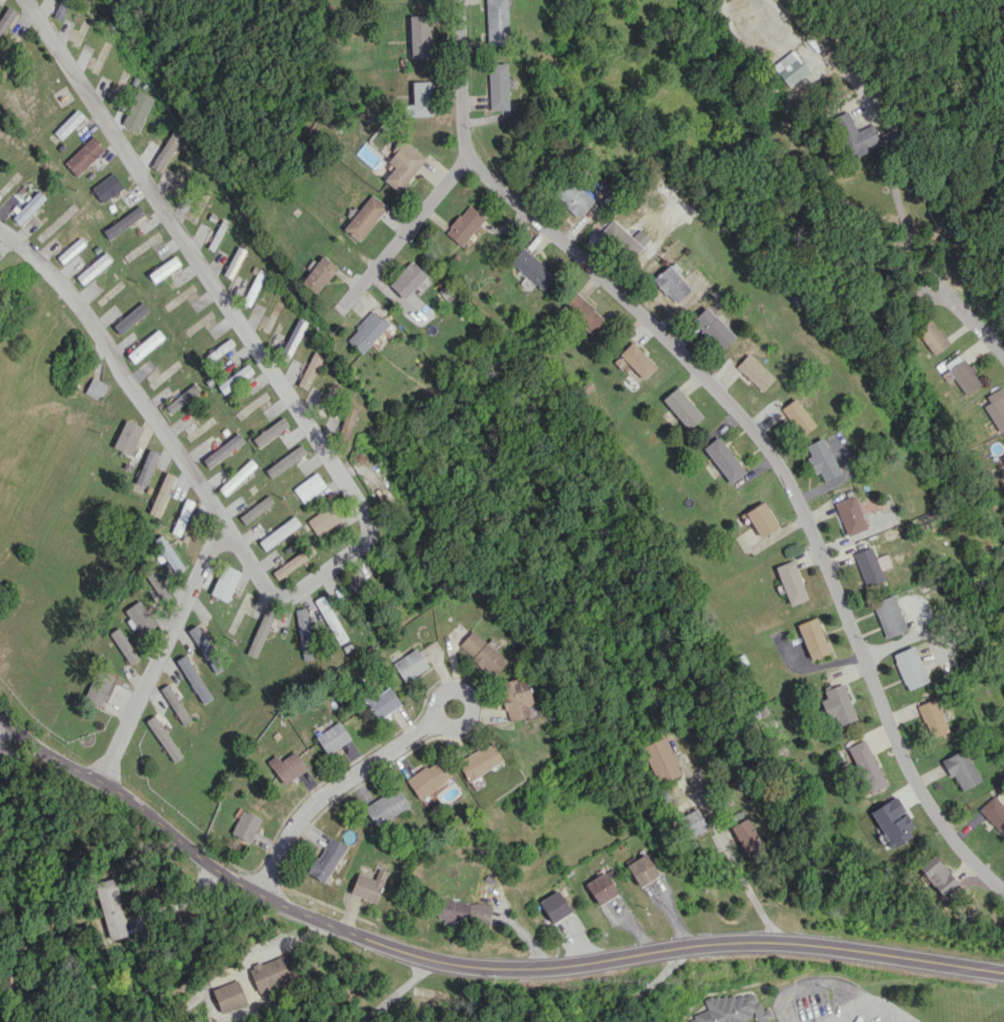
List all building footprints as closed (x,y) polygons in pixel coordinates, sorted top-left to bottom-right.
[(53,15),(61,20),(68,4),(60,0),(53,15)] [(509,44),(507,0),(485,0),(487,45),(509,44)] [(1,35),(17,11),(8,6),(0,18),(0,35),(1,35)] [(411,57),(430,56),(429,15),(410,16),(411,57)] [(772,65),(788,86),(809,70),(793,49),(772,65)] [(508,109),(507,63),(488,63),(489,109),(508,109)] [(432,115),(431,81),(412,81),(413,104),(405,104),(405,116),(432,115)] [(138,132),(153,98),(137,90),(121,125),(138,132)] [(53,132),(61,139),(84,117),(77,109),(53,132)] [(833,116),(847,157),(856,153),(857,155),(872,150),(871,145),(880,142),(873,123),(855,130),(848,111),(833,116)] [(183,133),(173,128),(151,166),(160,172),(183,133)] [(105,149),(92,136),(64,162),(76,176),(105,149)] [(395,167),(384,179),(398,192),(427,159),(405,140),(387,160),(395,167)] [(123,187),(112,172),(91,188),(102,203),(123,187)] [(576,218),(593,201),(571,178),(554,194),(576,218)] [(46,198),(38,190),(12,218),(20,225),(46,198)] [(344,230),(360,241),(386,205),(370,194),(344,230)] [(460,246),(485,218),(469,204),(444,232),(460,246)] [(102,229),(107,238),(145,216),(140,207),(102,229)] [(631,259),(642,247),(612,219),(600,232),(631,259)] [(86,244),(80,237),(57,257),(63,264),(86,244)] [(245,250),(237,246),(223,275),(232,279),(245,250)] [(542,289),(554,274),(522,247),(509,262),(542,289)] [(82,284),(112,262),(105,253),(75,276),(82,284)] [(337,268),(323,255),(300,282),(315,294),(337,268)] [(181,267),(176,257),(148,272),(153,281),(181,267)] [(404,300),(427,276),(411,261),(388,284),(404,300)] [(652,279),(675,304),(691,289),(669,264),(652,279)] [(605,318),(575,291),(561,306),(590,334),(605,318)] [(112,323),(118,332),(149,312),(143,303),(112,323)] [(720,351),(735,337),(706,306),(691,320),(720,351)] [(345,339),(361,354),(388,325),(373,310),(345,339)] [(934,355),(949,344),(931,319),(916,330),(934,355)] [(267,347),(290,354),(293,342),(286,340),(288,332),(273,328),(267,347)] [(127,354),(133,362),(164,337),(158,329),(127,354)] [(234,344),(230,338),(207,354),(211,360),(234,344)] [(657,367),(633,341),(619,354),(644,379),(657,367)] [(322,354),(312,351),(298,386),(308,389),(322,354)] [(735,366),(761,391),(774,378),(748,353),(735,366)] [(945,364),(966,395),(981,385),(973,372),(960,353),(945,364)] [(223,394),(253,372),(247,363),(217,385),(223,394)] [(85,393),(101,400),(107,384),(92,377),(85,393)] [(202,392),(195,382),(162,404),(168,414),(202,392)] [(662,400),(689,429),(702,416),(676,387),(662,400)] [(1003,387),(985,395),(989,403),(985,405),(997,433),(1003,430),(1003,389),(1003,387)] [(815,425),(795,398),(780,409),(800,436),(815,425)] [(348,440),(356,409),(345,406),(337,437),(348,440)] [(288,425),(282,417),(252,439),(258,447),(288,425)] [(113,447),(130,455),(143,427),(125,419),(113,447)] [(208,468),(244,441),(237,432),(202,459),(208,468)] [(703,448),(731,484),(745,472),(717,436),(703,448)] [(814,475),(819,472),(823,481),(839,474),(823,437),(805,445),(810,455),(806,457),(814,475)] [(134,483),(144,487),(158,453),(149,449),(134,483)] [(218,489),(226,497),(258,467),(250,459),(218,489)] [(157,515),(175,476),(166,472),(148,511),(157,515)] [(293,488),(303,502),(326,486),(316,472),(293,488)] [(867,528),(854,495),(834,502),(847,536),(867,528)] [(745,511),(760,537),(779,527),(764,501),(745,511)] [(305,520),(314,536),(344,519),(335,503),(305,520)] [(152,540),(175,573),(184,567),(161,534),(152,540)] [(866,587),(883,580),(871,546),(853,553),(866,587)] [(306,558),(301,551),(272,572),(277,580),(306,558)] [(775,567),(789,605),(808,598),(793,560),(775,567)] [(211,595),(229,601),(239,570),(221,564),(211,595)] [(906,629),(892,594),(871,603),(886,638),(906,629)] [(316,599),(335,645),(345,641),(326,595),(316,599)] [(124,610),(140,634),(155,623),(138,600),(124,610)] [(274,611),(265,607),(247,654),(257,658),(274,611)] [(294,609),(303,662),(314,661),(305,608),(294,609)] [(810,659),(829,652),(815,617),(796,624),(810,659)] [(187,630),(214,673),(224,668),(197,624),(187,630)] [(137,659),(120,627),(110,632),(127,664),(137,659)] [(507,659),(471,630),(458,647),(494,676),(507,659)] [(928,681),(913,646),(892,654),(906,690),(928,681)] [(393,662),(403,681),(428,668),(417,648),(393,662)] [(176,660),(202,704),(211,698),(185,654),(176,660)] [(100,706),(114,676),(98,668),(84,699),(100,706)] [(536,713),(523,675),(497,684),(510,722),(536,713)] [(190,720),(176,695),(178,693),(172,682),(161,687),(181,725),(190,720)] [(856,718),(842,683),(823,690),(826,698),(820,701),(826,718),(833,715),(837,726),(856,718)] [(400,705),(389,686),(373,697),(369,690),(362,695),(377,720),(400,705)] [(918,704),(929,738),(947,732),(936,698),(918,704)] [(146,720),(173,763),(182,757),(155,714),(146,720)] [(315,737),(327,754),(351,739),(338,721),(315,737)] [(642,746),(657,784),(680,775),(664,737),(642,746)] [(848,746),(867,792),(885,785),(865,739),(848,746)] [(456,763),(468,781),(502,760),(490,741),(456,763)] [(960,790),(979,781),(964,749),(941,760),(949,777),(953,775),(960,790)] [(280,761),(276,755),(267,761),(284,784),(307,768),(295,751),(280,761)] [(417,798),(450,779),(439,759),(406,778),(417,798)] [(667,802),(692,790),(685,775),(660,787),(667,802)] [(376,827),(409,806),(398,787),(364,808),(376,827)] [(911,837),(906,829),(912,826),(896,796),(870,811),(890,848),(911,837)] [(992,796),(978,810),(1003,838),(1003,808),(992,796)] [(680,815),(689,836),(707,829),(699,808),(680,815)] [(261,817),(241,809),(231,834),(251,842),(261,817)] [(730,826),(748,860),(764,851),(746,817),(730,826)] [(324,883),(346,846),(329,837),(307,873),(324,883)] [(638,886),(662,872),(650,851),(625,865),(638,886)] [(917,868),(942,896),(957,882),(933,855),(917,868)] [(387,871),(378,868),(374,879),(358,873),(350,893),(376,902),(387,871)] [(617,893),(604,871),(584,883),(598,905),(617,893)] [(127,935),(113,878),(94,883),(108,939),(127,935)] [(552,923),(572,910),(558,889),(538,902),(552,923)] [(489,924),(491,904),(438,899),(436,919),(489,924)] [(248,967),(257,992),(298,977),(289,952),(248,967)] [(219,1012),(246,1005),(239,980),(212,987),(219,1012)] [(770,1017),(771,1017),(770,1008),(764,1009),(759,1001),(754,1002),(753,993),(707,998),(705,999),(706,1009),(688,1020),(689,1021),(770,1021),(770,1017)]
